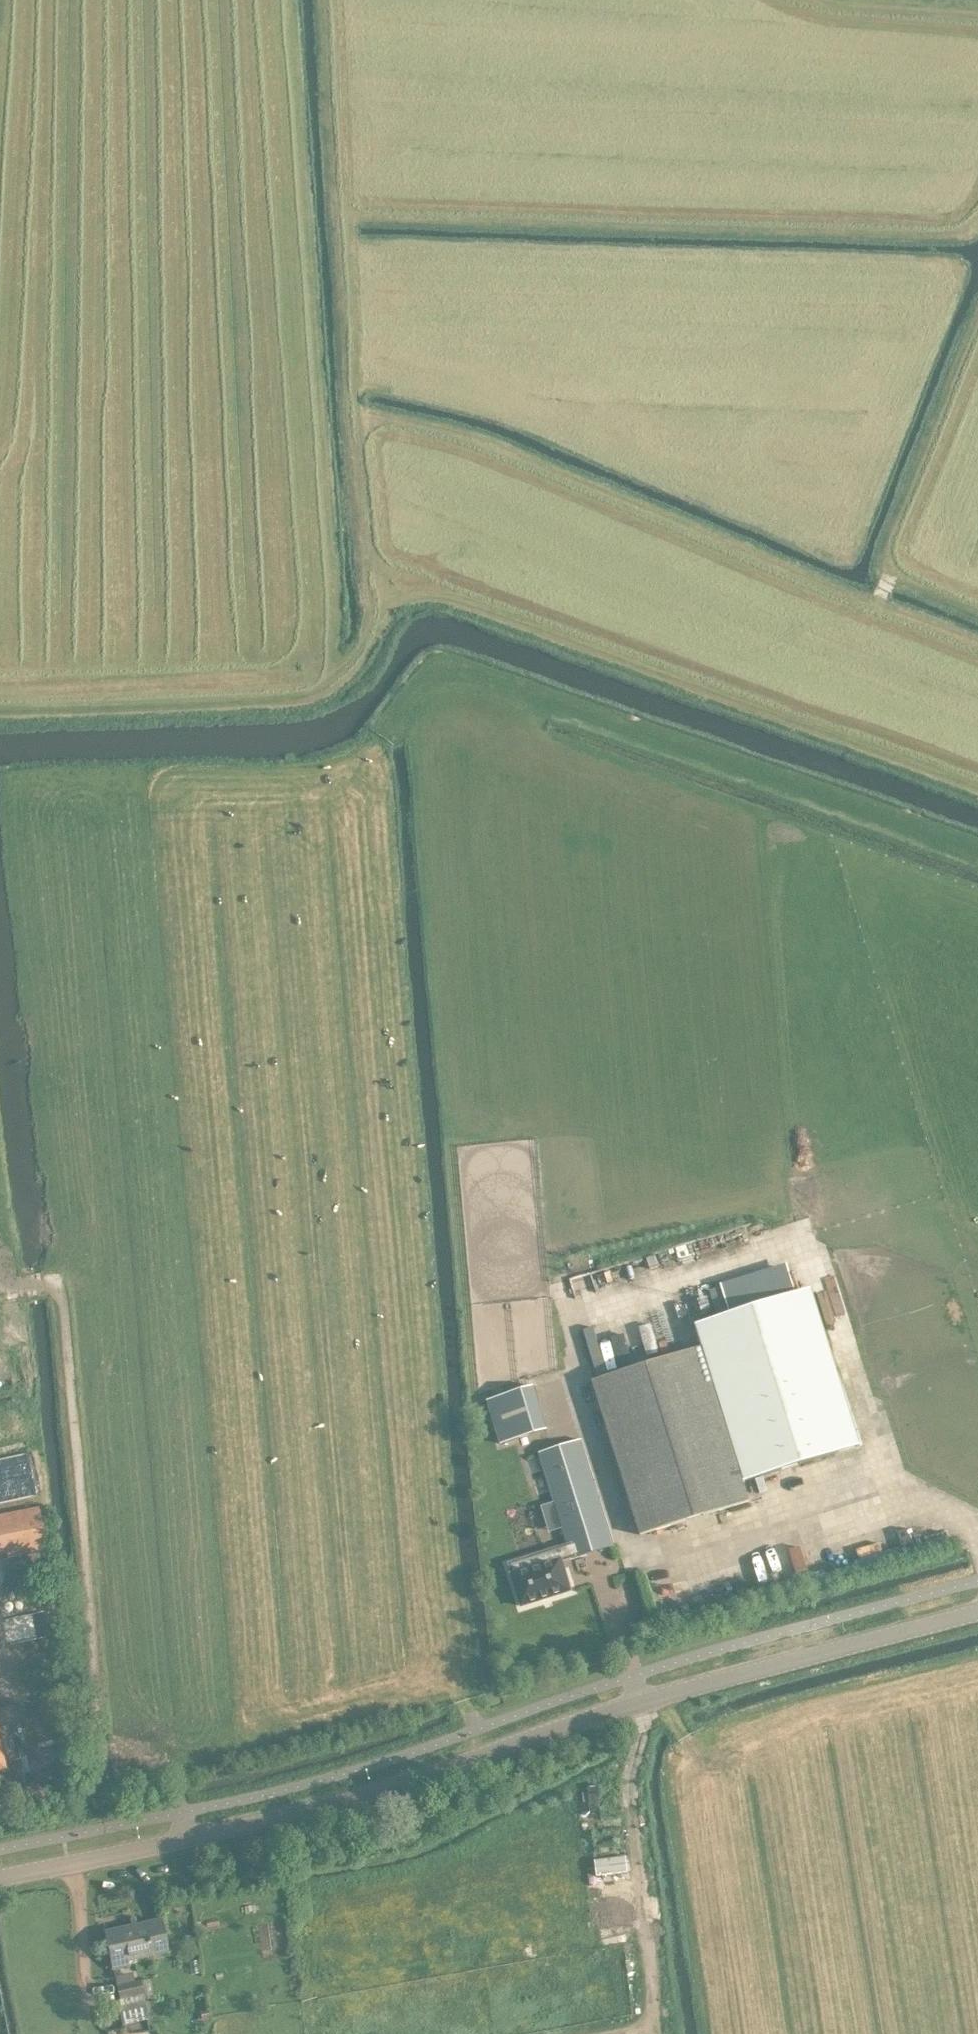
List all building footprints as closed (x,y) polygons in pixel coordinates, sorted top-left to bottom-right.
[(701,1344),(698,1344),(590,1378),(638,1533),(747,1499),(741,1480),(858,1443),(810,1289),(695,1325),(701,1344)] [(544,1426),(531,1384),(483,1399),(496,1441),(544,1426)] [(578,1437),(537,1450),(566,1543),(570,1554),(570,1556),(611,1543),(578,1437)] [(0,1513),(0,1553),(3,1553),(4,1558),(41,1551),(45,1550),(41,1533),(40,1527),(35,1505),(0,1513)] [(570,1554),(566,1543),(525,1556),(528,1566),(509,1572),(519,1604),(568,1588),(559,1558),(570,1554)] [(625,1849),(590,1854),(593,1874),(629,1868),(625,1849)] [(162,1895),(155,1896),(158,1911),(165,1909),(162,1895)] [(124,1959),(165,1951),(157,1917),(101,1929),(109,1966),(125,1963),(124,1959)] [(112,1976),(116,1996),(139,1991),(136,1979),(126,1981),(125,1973),(112,1976)] [(115,2005),(119,2022),(145,2016),(141,2000),(115,2005)]
